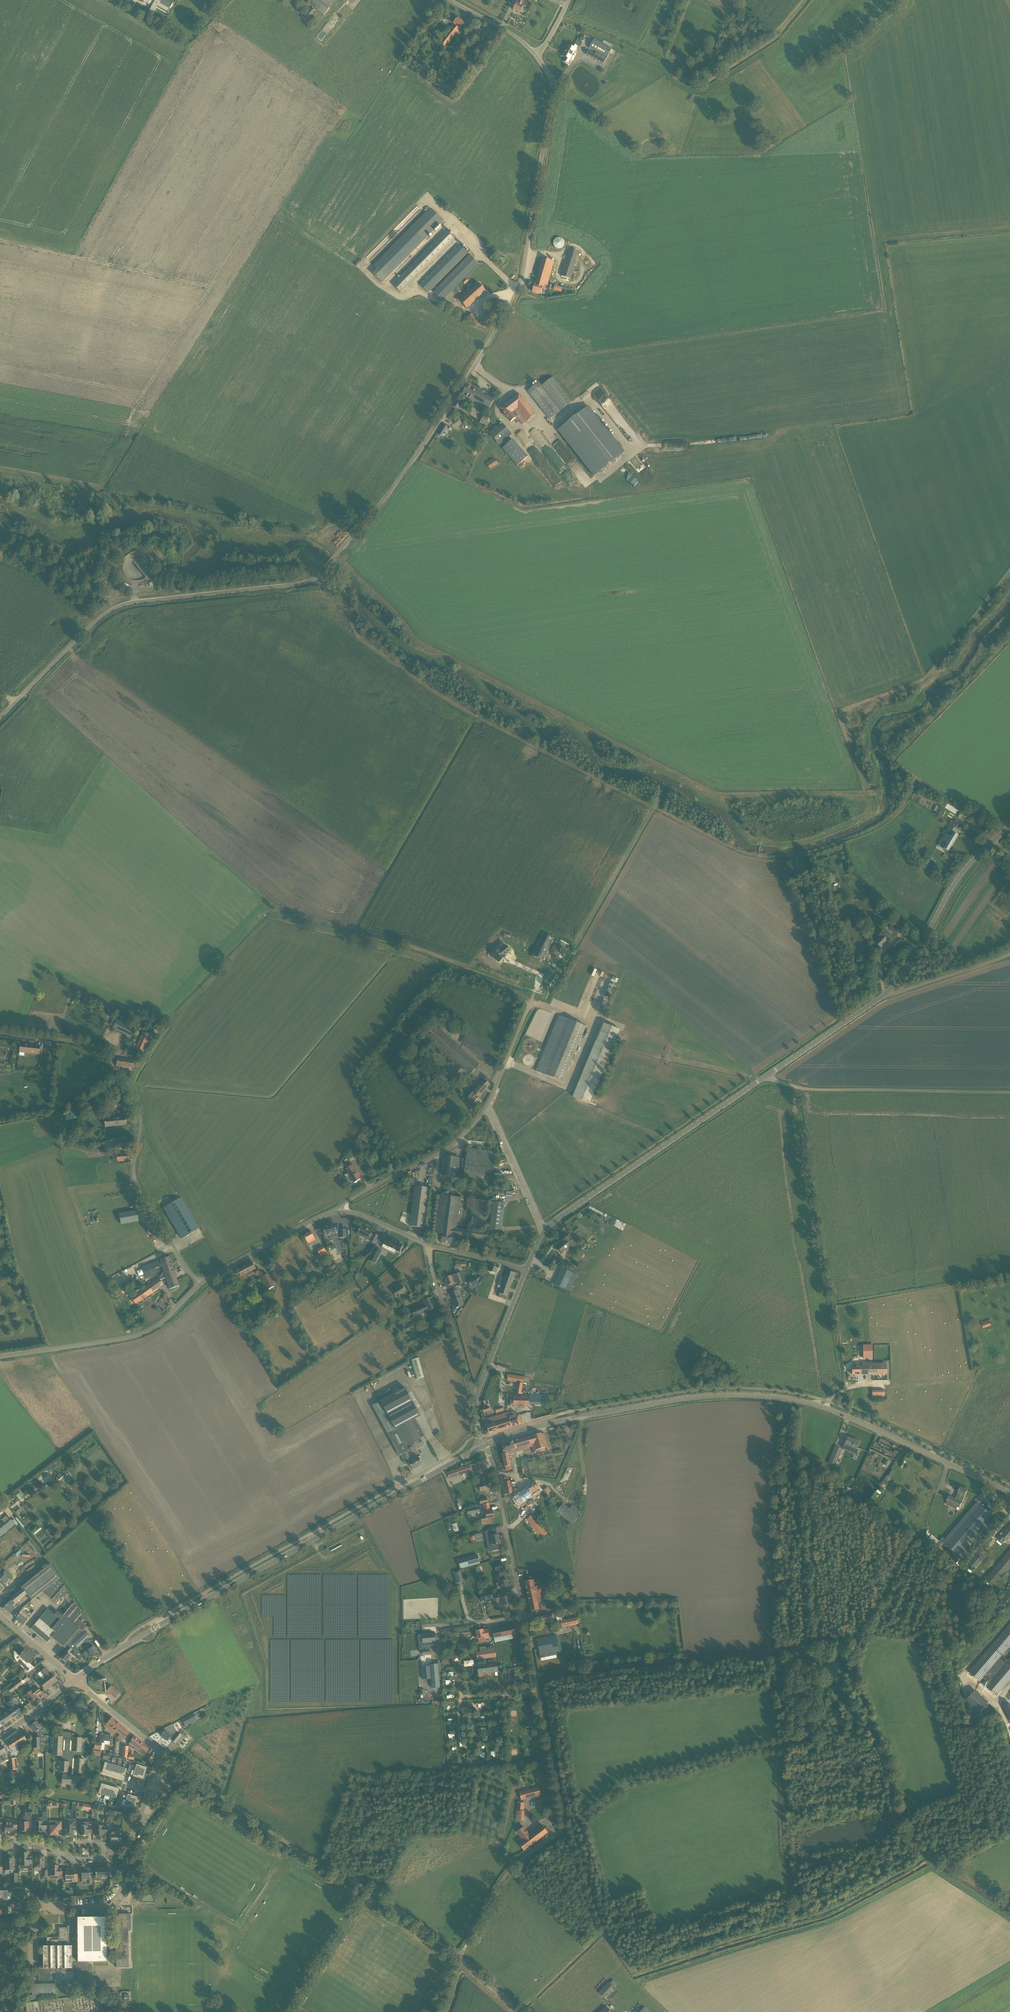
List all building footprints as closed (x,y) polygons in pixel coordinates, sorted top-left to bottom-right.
[(156,7),(157,5),(162,7),(161,8),(167,12),(169,7),(170,8),(172,4),(169,2),(169,3),(163,0),(160,0),(159,0),(155,0),(148,13),(152,15),(156,7)] [(513,10),(517,11),(517,12),(519,13),(520,13),(524,6),(527,0),(518,0),(517,3),(513,10)] [(326,5),(321,12),(324,15),(330,8),(326,5)] [(460,29),(465,24),(458,18),(453,24),(454,24),(451,27),(452,28),(440,44),(445,48),(460,29)] [(725,40),(723,38),(721,40),(718,38),(715,42),(720,47),(723,43),(723,42),(725,40)] [(589,48),(596,52),(595,54),(588,50),(586,55),(604,64),(612,49),(594,39),(589,48)] [(573,44),(571,47),(568,45),(566,49),(563,56),(566,58),(564,62),(568,64),(575,49),(576,50),(577,47),(573,44)] [(373,274),(382,283),(443,221),(431,208),(374,266),(377,269),(373,274)] [(445,230),(392,284),(402,293),(454,239),(445,230)] [(563,249),(563,239),(554,239),(554,248),(563,249)] [(428,293),(467,253),(460,245),(423,282),(420,285),(428,293)] [(571,279),(574,268),(573,267),(576,255),(578,256),(579,252),(569,249),(561,276),(571,279)] [(442,301),(479,264),(470,255),(434,292),(442,301)] [(554,261),(543,258),(535,284),(532,292),(541,294),(543,287),(546,288),(553,265),(552,265),(554,261)] [(468,288),(465,291),(457,298),(460,301),(467,308),(486,291),(479,284),(471,291),(468,288)] [(480,324),(489,330),(504,303),(496,299),(496,298),(491,308),(488,306),(486,310),(489,311),(482,322),(472,313),(468,318),(478,326),(480,324)] [(541,386),(538,382),(527,391),(550,419),(572,402),(553,377),(541,386)] [(476,390),(467,386),(462,395),(471,400),(470,401),(488,411),(494,399),(487,396),(487,397),(484,395),(484,394),(476,390)] [(519,394),(502,407),(501,408),(500,408),(504,414),(503,415),(504,416),(506,415),(511,422),(517,417),(523,425),(536,415),(519,394)] [(453,406),(454,407),(459,410),(463,404),(456,400),(453,406)] [(588,407),(558,430),(594,476),(624,452),(588,407)] [(484,415),(480,423),(486,425),(489,418),(484,415)] [(489,433),(491,435),(500,445),(512,434),(503,424),(498,428),(496,426),(489,433)] [(444,425),(438,434),(442,436),(448,427),(444,425)] [(528,457),(513,439),(502,448),(517,466),(528,457)] [(486,463),(490,469),(498,464),(495,458),(486,463)] [(947,804),(945,808),(956,814),(959,810),(947,804)] [(948,852),(952,847),(958,836),(957,835),(959,831),(954,827),(949,836),(946,834),(942,841),(946,844),(943,849),(948,852)] [(896,935),(900,931),(893,925),(890,928),(896,935)] [(881,948),(886,942),(888,944),(894,938),(885,929),(879,935),(881,937),(875,943),(881,948)] [(554,939),(543,933),(532,956),(543,961),(554,939)] [(504,956),(510,951),(506,946),(500,951),(499,950),(492,955),(496,961),(497,960),(499,962),(500,962),(503,960),(502,960),(505,957),(504,956)] [(602,978),(598,992),(603,994),(605,987),(605,1005),(606,1002),(606,987),(608,982),(608,981),(606,980),(608,973),(608,972),(605,971),(605,979),(602,978)] [(563,1082),(586,1027),(559,1016),(536,1071),(563,1082)] [(131,1037),(135,1028),(117,1019),(113,1028),(131,1037)] [(604,1023),(574,1096),(573,1097),(590,1104),(621,1030),(604,1023)] [(471,1074),(479,1065),(434,1026),(426,1035),(471,1074)] [(135,1050),(142,1054),(150,1035),(143,1032),(135,1050)] [(20,1044),(19,1055),(24,1056),(25,1053),(42,1055),(43,1047),(40,1047),(40,1046),(20,1044)] [(8,1059),(9,1048),(0,1047),(0,1058),(8,1059)] [(134,1061),(117,1058),(116,1066),(133,1068),(134,1061)] [(455,1079),(463,1071),(459,1066),(451,1075),(455,1079)] [(472,1100),(475,1102),(490,1084),(484,1079),(479,1085),(477,1083),(473,1088),(475,1090),(473,1093),(473,1092),(468,1098),(471,1101),(472,1100)] [(126,1117),(123,1117),(104,1119),(105,1127),(127,1125),(126,1117)] [(105,1149),(124,1148),(124,1150),(129,1149),(128,1143),(123,1144),(123,1142),(104,1143),(105,1149)] [(468,1149),(464,1181),(492,1185),(493,1180),(496,1152),(468,1149)] [(115,1161),(117,1161),(130,1160),(129,1153),(114,1155),(115,1161)] [(441,1176),(457,1178),(460,1158),(444,1156),(441,1176)] [(349,1167),(346,1169),(351,1177),(347,1179),(347,1178),(346,1179),(349,1183),(353,1181),(354,1183),(361,1179),(358,1175),(352,1165),(351,1162),(347,1165),(349,1167)] [(415,1186),(410,1226),(425,1228),(430,1188),(415,1186)] [(452,1244),(453,1235),(487,1240),(488,1233),(456,1229),(457,1221),(458,1221),(461,1198),(439,1195),(434,1233),(442,1234),(441,1242),(452,1244)] [(181,1239),(199,1228),(181,1198),(163,1208),(181,1239)] [(485,1229),(489,1201),(468,1198),(466,1210),(473,1211),(471,1227),(485,1229)] [(493,1202),(490,1230),(501,1231),(504,1203),(493,1202)] [(139,1221),(137,1210),(119,1214),(121,1224),(139,1221)] [(618,1220),(614,1226),(622,1231),(626,1225),(618,1220)] [(337,1230),(335,1224),(323,1228),(326,1236),(332,1234),(333,1237),(340,1236),(340,1238),(346,1238),(346,1230),(340,1230),(337,1230)] [(370,1239),(372,1240),(371,1241),(375,1243),(378,1236),(375,1234),(374,1234),(372,1233),(373,1232),(361,1226),(357,1234),(369,1240),(370,1239)] [(308,1244),(311,1242),(316,1240),(311,1231),(304,1235),(308,1244)] [(577,1246),(569,1235),(563,1240),(564,1242),(562,1243),(557,1247),(562,1254),(569,1248),(571,1250),(577,1246)] [(403,1245),(387,1237),(384,1244),(390,1247),(389,1250),(394,1253),(396,1250),(400,1252),(403,1245)] [(321,1257),(327,1253),(323,1246),(317,1250),(321,1257)] [(375,1263),(382,1250),(376,1247),(369,1260),(375,1263)] [(337,1257),(333,1250),(329,1252),(334,1259),(337,1257)] [(162,1266),(164,1271),(173,1268),(169,1257),(160,1260),(141,1267),(145,1277),(156,1273),(154,1268),(162,1266)] [(252,1262),(232,1273),(235,1279),(237,1282),(238,1285),(248,1280),(247,1278),(255,1274),(253,1270),(256,1269),(252,1262)] [(174,1272),(173,1268),(164,1271),(158,1273),(160,1279),(160,1280),(166,1278),(170,1289),(179,1286),(174,1272)] [(562,1268),(554,1284),(565,1289),(573,1273),(562,1268)] [(499,1293),(507,1296),(515,1273),(507,1271),(505,1278),(501,1277),(498,1284),(502,1285),(499,1293)] [(459,1285),(465,1282),(462,1272),(445,1278),(448,1285),(458,1282),(459,1285)] [(274,1287),(270,1278),(268,1274),(261,1278),(267,1290),(274,1287)] [(160,1279),(159,1278),(118,1306),(122,1313),(163,1285),(160,1280),(160,1279)] [(119,1298),(123,1296),(117,1283),(113,1285),(119,1298)] [(402,1293),(405,1291),(401,1284),(392,1290),(397,1297),(400,1295),(399,1294),(402,1292),(402,1293)] [(424,1303),(419,1305),(419,1304),(407,1309),(411,1319),(428,1311),(436,1308),(432,1297),(424,1301),(424,1303)] [(459,1298),(453,1300),(456,1308),(463,1305),(462,1301),(461,1301),(459,1298)] [(991,1326),(989,1320),(981,1323),(983,1328),(991,1326)] [(862,1345),(862,1359),(872,1359),(872,1345),(862,1345)] [(411,1360),(416,1380),(425,1377),(419,1358),(411,1360)] [(852,1375),(868,1374),(868,1366),(863,1366),(863,1363),(862,1363),(862,1364),(856,1364),(856,1366),(852,1366),(852,1375)] [(868,1366),(868,1374),(887,1374),(887,1366),(882,1366),(882,1364),(872,1364),(872,1366),(868,1366)] [(382,1393),(404,1382),(400,1372),(377,1384),(382,1393)] [(524,1377),(508,1374),(507,1381),(523,1383),(524,1377)] [(379,1398),(379,1399),(374,1402),(375,1404),(372,1406),(399,1455),(401,1454),(407,1452),(411,1451),(412,1452),(424,1445),(420,1439),(425,1436),(415,1419),(420,1416),(405,1388),(395,1394),(393,1390),(379,1398)] [(533,1395),(533,1404),(545,1405),(545,1395),(533,1395)] [(499,1398),(496,1399),(495,1396),(486,1399),(489,1406),(500,1402),(499,1398)] [(529,1397),(514,1396),(514,1406),(518,1406),(518,1404),(521,1404),(521,1406),(525,1406),(529,1406),(529,1397)] [(508,1413),(512,1426),(519,1424),(522,1423),(519,1414),(516,1415),(515,1410),(508,1413)] [(508,1413),(488,1419),(490,1424),(486,1425),(489,1433),(512,1426),(508,1413)] [(505,1452),(505,1453),(508,1453),(509,1454),(513,1453),(514,1452),(532,1447),(534,1454),(549,1449),(545,1434),(542,1435),(541,1433),(511,1441),(509,1441),(509,1442),(502,1444),(504,1452),(505,1452)] [(856,1449),(860,1441),(855,1439),(854,1440),(848,1437),(845,1444),(852,1447),(850,1451),(854,1453),(856,1449)] [(835,1466),(843,1450),(835,1446),(828,1463),(835,1466)] [(410,1462),(407,1452),(401,1454),(405,1464),(409,1462),(413,1470),(423,1464),(419,1457),(410,1462)] [(508,1453),(505,1453),(502,1454),(506,1470),(512,1469),(511,1465),(510,1465),(508,1454),(509,1454),(508,1453)] [(474,1464),(479,1482),(487,1480),(482,1462),(474,1464)] [(892,1469),(886,1478),(889,1480),(895,1471),(892,1469)] [(536,1498),(534,1499),(527,1488),(513,1498),(511,1494),(513,1493),(510,1481),(508,1481),(507,1478),(506,1478),(505,1478),(502,1478),(505,1494),(506,1500),(515,1513),(529,1504),(528,1504),(536,1498)] [(487,1482),(487,1480),(479,1482),(480,1485),(479,1485),(481,1492),(490,1489),(488,1482),(487,1482)] [(534,1499),(536,1498),(542,1493),(535,1483),(527,1488),(534,1499)] [(556,1490),(562,1495),(567,1490),(561,1484),(556,1490)] [(954,1505),(958,1506),(960,1507),(968,1490),(967,1490),(968,1489),(965,1488),(964,1489),(961,1487),(958,1493),(955,1499),(949,1496),(947,1501),(948,1501),(946,1505),(953,1508),(954,1505)] [(555,1505),(560,1501),(556,1496),(551,1500),(555,1505)] [(977,1502),(945,1539),(943,1537),(937,1544),(939,1546),(943,1542),(958,1555),(992,1515),(977,1502)] [(572,1505),(569,1509),(563,1504),(556,1511),(573,1525),(582,1513),(572,1505)] [(492,1518),(495,1518),(493,1511),(490,1511),(490,1508),(485,1508),(487,1519),(485,1519),(483,1522),(486,1524),(493,1523),(492,1518)] [(539,1511),(534,1515),(538,1520),(542,1516),(539,1511)] [(538,1520),(534,1515),(533,1514),(524,1520),(539,1540),(547,1534),(538,1520)] [(15,1524),(7,1515),(0,1521),(0,1537),(15,1524)] [(1008,1527),(1001,1536),(1007,1541),(1009,1538),(1009,1525),(1008,1527)] [(491,1541),(492,1545),(493,1551),(500,1549),(499,1543),(500,1543),(498,1535),(491,1536),(492,1540),(491,1541)] [(27,1543),(28,1544),(34,1551),(37,1549),(30,1540),(27,1543)] [(985,1580),(994,1588),(1009,1569),(1009,1550),(985,1580)] [(458,1560),(460,1569),(480,1563),(477,1554),(458,1560)] [(977,1555),(969,1564),(974,1569),(982,1560),(977,1555)] [(42,1592),(59,1578),(50,1563),(21,1588),(22,1589),(5,1603),(6,1604),(3,1608),(3,1609),(3,1608),(9,1614),(15,1608),(20,1604),(18,1601),(26,1594),(31,1600),(31,1601),(42,1592)] [(460,1571),(454,1573),(457,1583),(463,1581),(460,1571)] [(499,1583),(496,1583),(496,1584),(497,1584),(497,1587),(498,1589),(509,1586),(507,1580),(503,1581),(501,1573),(497,1574),(499,1583)] [(67,1645),(71,1641),(84,1630),(89,1624),(68,1591),(59,1578),(42,1592),(56,1604),(62,1597),(72,1605),(63,1616),(58,1611),(57,1611),(55,1614),(48,1608),(31,1628),(31,1629),(46,1641),(48,1641),(51,1637),(63,1647),(65,1648),(67,1645)] [(541,1592),(541,1593),(549,1591),(547,1584),(535,1587),(533,1580),(525,1581),(527,1590),(535,1589),(536,1593),(541,1592)] [(1003,1600),(1000,1604),(1007,1610),(1009,1607),(1009,1587),(1000,1598),(1003,1600)] [(527,1590),(528,1596),(531,1611),(539,1609),(538,1602),(542,1601),(541,1597),(537,1598),(536,1593),(535,1589),(527,1590)] [(491,1591),(480,1593),(482,1601),(493,1598),(491,1591)] [(510,1599),(512,1599),(511,1595),(503,1596),(502,1593),(495,1595),(497,1603),(502,1602),(503,1606),(507,1605),(507,1606),(511,1605),(510,1599)] [(27,1620),(32,1614),(29,1612),(28,1614),(22,1609),(19,1613),(19,1614),(16,1618),(20,1622),(20,1623),(23,1625),(27,1620)] [(554,1614),(542,1616),(537,1617),(538,1625),(555,1621),(554,1614)] [(562,1627),(578,1624),(577,1618),(561,1621),(562,1627)] [(997,1697),(1009,1681),(1009,1658),(1008,1660),(1002,1655),(1009,1646),(1009,1625),(969,1673),(979,1682),(980,1682),(986,1687),(997,1697)] [(515,1626),(493,1630),(494,1638),(517,1634),(515,1626)] [(485,1638),(486,1638),(489,1638),(487,1629),(483,1630),(483,1629),(476,1631),(477,1635),(475,1636),(476,1638),(478,1639),(485,1637),(485,1638)] [(77,1648),(84,1642),(89,1649),(83,1654),(86,1658),(90,1655),(92,1657),(98,1653),(93,1646),(87,1639),(90,1636),(84,1630),(71,1641),(77,1648)] [(427,1642),(430,1642),(436,1642),(435,1634),(429,1634),(429,1633),(422,1634),(424,1650),(422,1650),(423,1655),(430,1655),(430,1648),(428,1649),(427,1642)] [(542,1667),(547,1666),(563,1663),(561,1651),(559,1651),(556,1635),(537,1639),(542,1667)] [(76,1649),(77,1648),(71,1641),(67,1645),(69,1647),(60,1658),(65,1662),(71,1656),(68,1654),(72,1649),(74,1651),(72,1653),(75,1656),(79,1651),(76,1649)] [(29,1664),(28,1663),(33,1657),(24,1649),(19,1656),(21,1658),(18,1661),(29,1672),(35,1668),(30,1663),(29,1664)] [(477,1660),(496,1657),(495,1650),(476,1652),(477,1660)] [(488,1661),(489,1664),(477,1665),(478,1674),(499,1671),(497,1662),(493,1663),(493,1660),(488,1661)] [(319,1663),(317,1663),(320,1699),(324,1699),(324,1697),(328,1697),(327,1688),(322,1689),(321,1682),(325,1681),(324,1676),(323,1676),(322,1670),(321,1670),(321,1664),(319,1664),(319,1663)] [(440,1688),(439,1680),(438,1664),(431,1664),(433,1688),(440,1688)] [(431,1666),(423,1666),(424,1680),(432,1679),(431,1666)] [(50,1673),(46,1667),(45,1667),(40,1671),(45,1677),(39,1682),(41,1685),(45,1691),(49,1688),(48,1686),(50,1685),(50,1686),(57,1680),(51,1673),(50,1673)] [(27,1674),(22,1677),(25,1682),(26,1682),(27,1681),(30,1679),(29,1677),(27,1674)] [(19,1679),(13,1684),(17,1689),(23,1684),(19,1679)] [(29,1686),(32,1690),(24,1696),(30,1703),(37,1697),(37,1696),(41,1692),(34,1683),(29,1686)] [(119,1693),(111,1686),(106,1691),(115,1698),(119,1693)] [(975,1690),(966,1700),(981,1712),(989,1702),(975,1690)] [(22,1712),(20,1710),(16,1705),(16,1706),(12,1700),(7,1703),(8,1705),(5,1708),(12,1719),(22,1712)] [(12,1719),(5,1708),(3,1710),(5,1713),(0,1717),(0,1727),(12,1719)] [(193,1713),(182,1719),(185,1725),(196,1719),(193,1713)] [(106,1723),(116,1732),(122,1726),(112,1717),(106,1723)] [(44,1748),(44,1729),(43,1726),(42,1723),(39,1725),(36,1721),(31,1725),(35,1732),(36,1732),(37,1734),(38,1736),(38,1738),(33,1738),(33,1748),(40,1748),(44,1748)] [(169,1738),(172,1740),(171,1740),(175,1743),(181,1735),(178,1732),(177,1733),(173,1724),(164,1728),(165,1730),(161,1736),(164,1738),(163,1739),(166,1741),(166,1740),(167,1741),(169,1738)] [(124,1739),(130,1732),(122,1726),(116,1732),(119,1735),(117,1738),(122,1742),(124,1739)] [(72,1785),(79,1785),(80,1776),(78,1776),(78,1773),(80,1773),(83,1773),(84,1759),(77,1759),(78,1752),(81,1752),(82,1738),(73,1737),(73,1736),(74,1734),(72,1734),(61,1733),(61,1734),(62,1734),(62,1735),(62,1737),(54,1736),(52,1756),(61,1756),(61,1761),(60,1761),(59,1772),(63,1772),(63,1775),(62,1775),(61,1784),(68,1784),(68,1785),(72,1785)] [(26,1740),(22,1734),(7,1743),(11,1749),(17,1745),(18,1748),(27,1743),(25,1740),(26,1740)] [(150,1748),(134,1736),(129,1743),(140,1752),(142,1749),(146,1752),(150,1748)] [(102,1743),(99,1742),(95,1742),(94,1749),(94,1753),(100,1754),(100,1750),(101,1750),(102,1743)] [(6,1760),(8,1760),(7,1751),(6,1751),(2,1745),(0,1746),(0,1764),(6,1760)] [(152,1765),(154,1758),(149,1756),(148,1760),(147,1759),(146,1763),(152,1765)] [(104,1759),(101,1769),(107,1771),(110,1760),(104,1759)] [(107,1771),(113,1773),(116,1762),(110,1760),(107,1771)] [(122,1764),(116,1762),(113,1773),(119,1774),(122,1764)] [(134,1763),(131,1774),(137,1776),(140,1765),(134,1763)] [(143,1777),(146,1767),(140,1765),(137,1776),(143,1777)] [(106,1792),(109,1782),(103,1780),(100,1790),(106,1792)] [(115,1783),(109,1782),(106,1792),(112,1794),(115,1783)] [(115,1783),(112,1794),(118,1796),(121,1785),(115,1783)] [(539,1787),(519,1792),(521,1800),(541,1795),(539,1787)] [(129,1805),(132,1794),(126,1793),(123,1803),(129,1805)] [(129,1805),(135,1806),(138,1796),(132,1794),(129,1805)] [(523,1821),(524,1803),(518,1802),(516,1820),(523,1821)] [(31,1810),(28,1810),(25,1810),(26,1818),(25,1818),(23,1819),(23,1822),(20,1822),(20,1831),(29,1831),(29,1822),(28,1822),(28,1816),(32,1816),(31,1810)] [(34,1818),(35,1822),(35,1832),(43,1832),(43,1830),(47,1830),(47,1822),(43,1822),(43,1818),(34,1818)] [(77,1818),(71,1818),(65,1818),(65,1836),(66,1836),(66,1837),(69,1837),(69,1836),(74,1836),(73,1827),(77,1827),(77,1818)] [(11,1823),(5,1823),(5,1834),(10,1834),(10,1832),(13,1832),(13,1830),(17,1830),(17,1820),(11,1820),(11,1823)] [(62,1821),(54,1821),(54,1826),(50,1826),(50,1835),(58,1835),(58,1830),(62,1830),(62,1821)] [(88,1822),(80,1822),(79,1822),(79,1826),(80,1826),(80,1832),(81,1832),(81,1836),(88,1835),(88,1833),(92,1833),(92,1826),(88,1826),(88,1822)] [(542,1825),(530,1834),(530,1835),(524,1827),(517,1832),(523,1841),(519,1844),(524,1851),(548,1832),(542,1825)] [(95,1826),(95,1835),(103,1835),(103,1834),(107,1834),(107,1826),(103,1826),(95,1826)] [(111,1845),(122,1845),(122,1828),(118,1829),(118,1832),(110,1832),(110,1838),(111,1838),(111,1845)] [(28,1864),(32,1864),(32,1856),(28,1856),(28,1854),(20,1854),(20,1864),(23,1864),(24,1865),(25,1866),(28,1865),(28,1864)] [(35,1867),(42,1867),(42,1877),(47,1877),(47,1869),(44,1869),(44,1867),(44,1855),(39,1855),(37,1855),(36,1856),(35,1856),(35,1867)] [(6,1873),(11,1873),(11,1882),(17,1882),(17,1873),(13,1873),(13,1870),(14,1870),(14,1858),(9,1858),(8,1858),(7,1858),(6,1858),(5,1858),(5,1859),(4,1860),(5,1861),(5,1870),(5,1873),(6,1873)] [(50,1869),(50,1876),(54,1876),(58,1876),(62,1876),(62,1868),(58,1868),(58,1865),(51,1865),(51,1869),(50,1869)] [(81,1873),(81,1882),(89,1882),(89,1884),(92,1884),(92,1873),(88,1873),(88,1868),(80,1868),(80,1874),(81,1873)] [(101,1877),(108,1877),(108,1868),(95,1868),(95,1878),(96,1878),(96,1880),(97,1881),(100,1881),(101,1880),(101,1877)] [(72,1882),(77,1882),(77,1874),(74,1874),(74,1869),(65,1869),(65,1879),(72,1879),(72,1882)] [(8,1899),(8,1893),(12,1893),(12,1887),(0,1888),(0,1900),(8,1899)] [(119,1916),(117,1916),(117,1924),(115,1924),(115,1931),(116,1931),(116,1937),(115,1937),(115,1943),(117,1943),(117,1949),(115,1949),(115,1952),(116,1952),(116,1959),(119,1959),(119,1958),(125,1958),(125,1959),(128,1959),(128,1948),(122,1948),(122,1946),(128,1946),(128,1930),(131,1930),(130,1914),(119,1914),(119,1916)] [(89,1964),(88,1964),(88,1962),(107,1961),(106,1917),(77,1917),(77,1925),(69,1926),(68,1926),(68,1927),(68,1928),(59,1928),(59,1932),(60,1932),(60,1937),(51,1937),(47,1937),(47,1946),(43,1946),(43,1967),(38,1967),(38,1980),(50,1980),(73,1980),(73,1973),(89,1973),(89,1964)] [(614,1987),(617,1984),(613,1980),(610,1983),(609,1982),(598,1993),(605,1999),(616,1988),(614,1987)] [(32,1984),(32,1995),(56,1995),(56,1984),(32,1984)]
